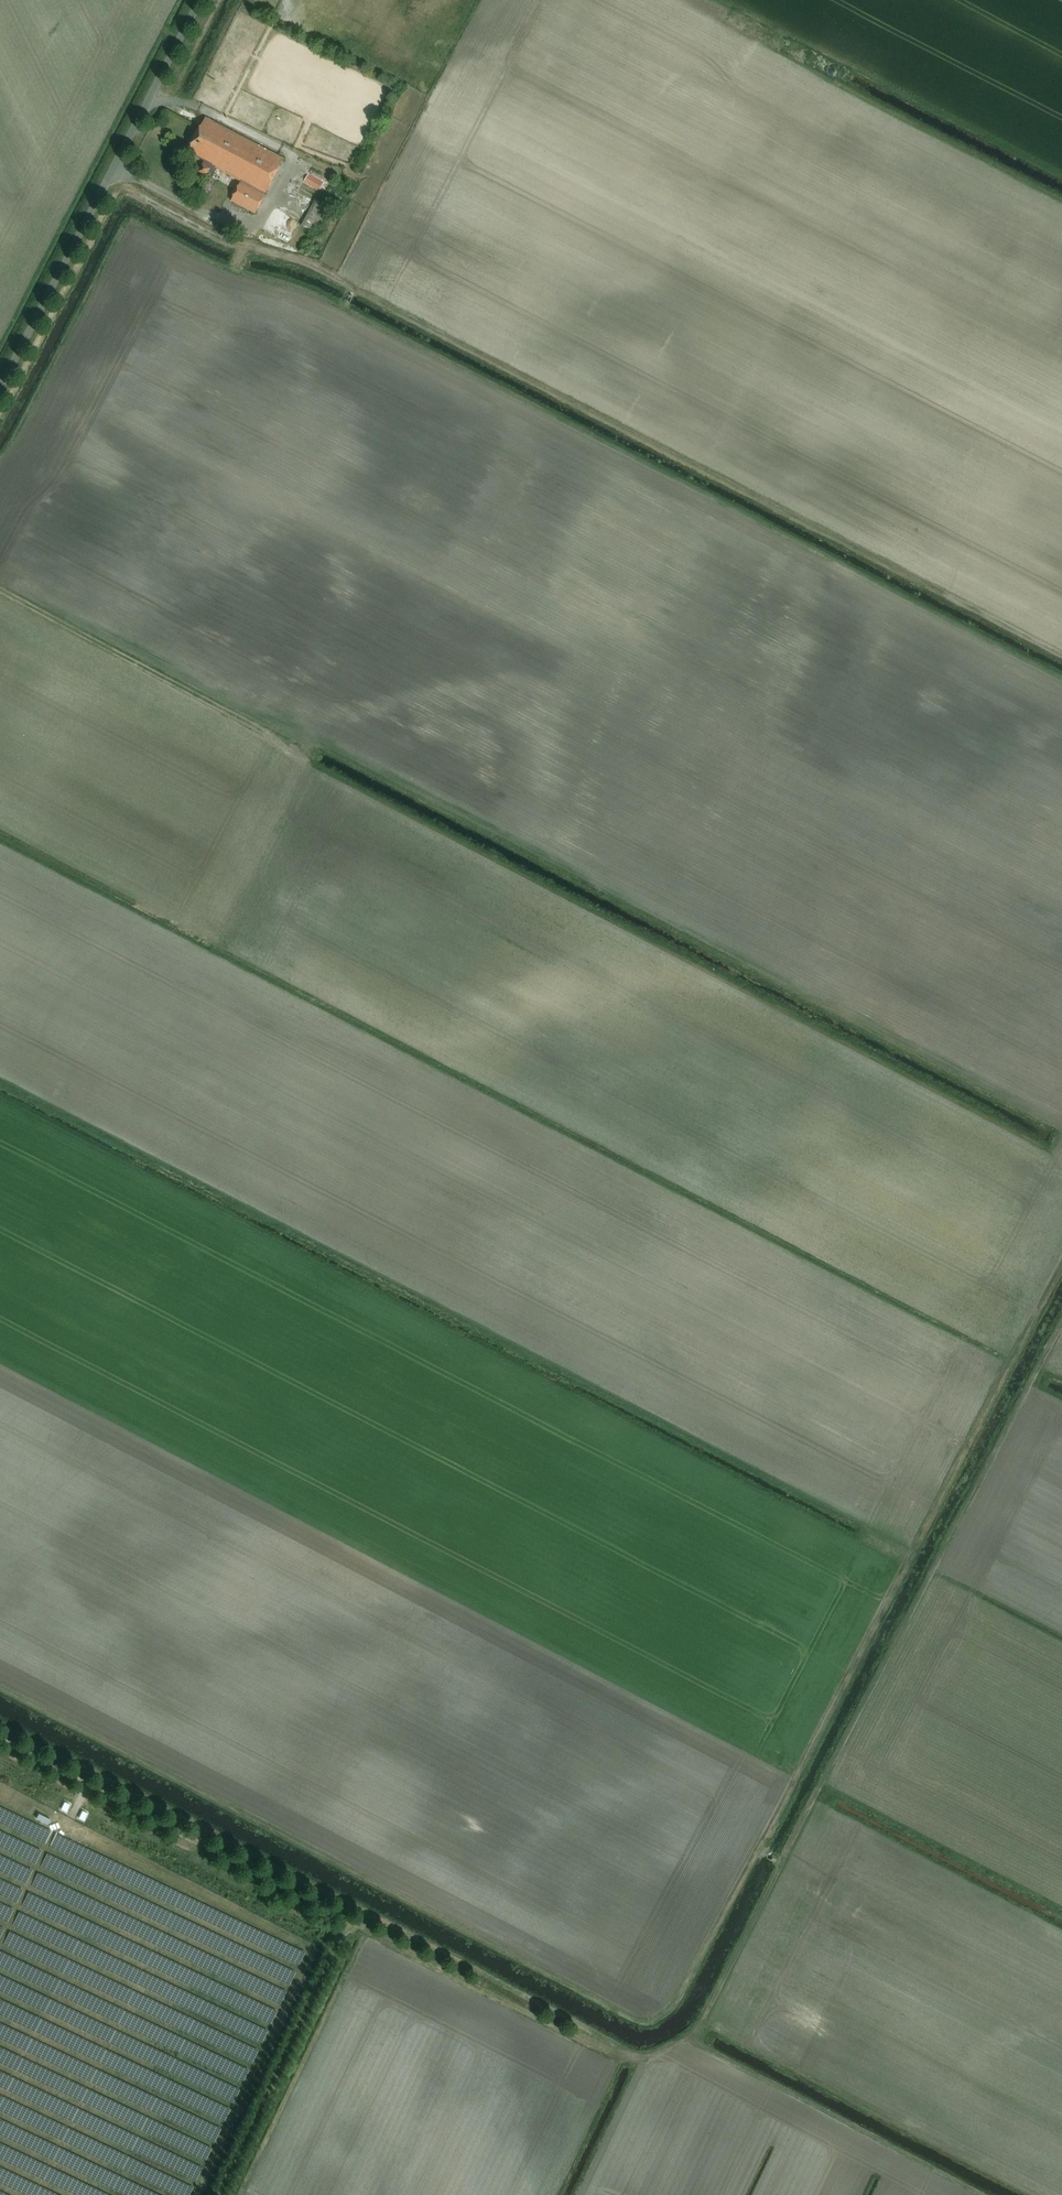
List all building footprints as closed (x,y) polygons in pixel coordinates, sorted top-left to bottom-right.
[(254,216),(284,160),(205,119),(189,151),(200,157),(199,160),(204,163),(199,173),(212,180),(216,171),(241,184),(231,203),(254,216)] [(308,174),(299,190),(315,199),(316,197),(321,200),(329,185),(324,182),(308,174)] [(309,210),(303,225),(317,230),(323,216),(309,210)]
